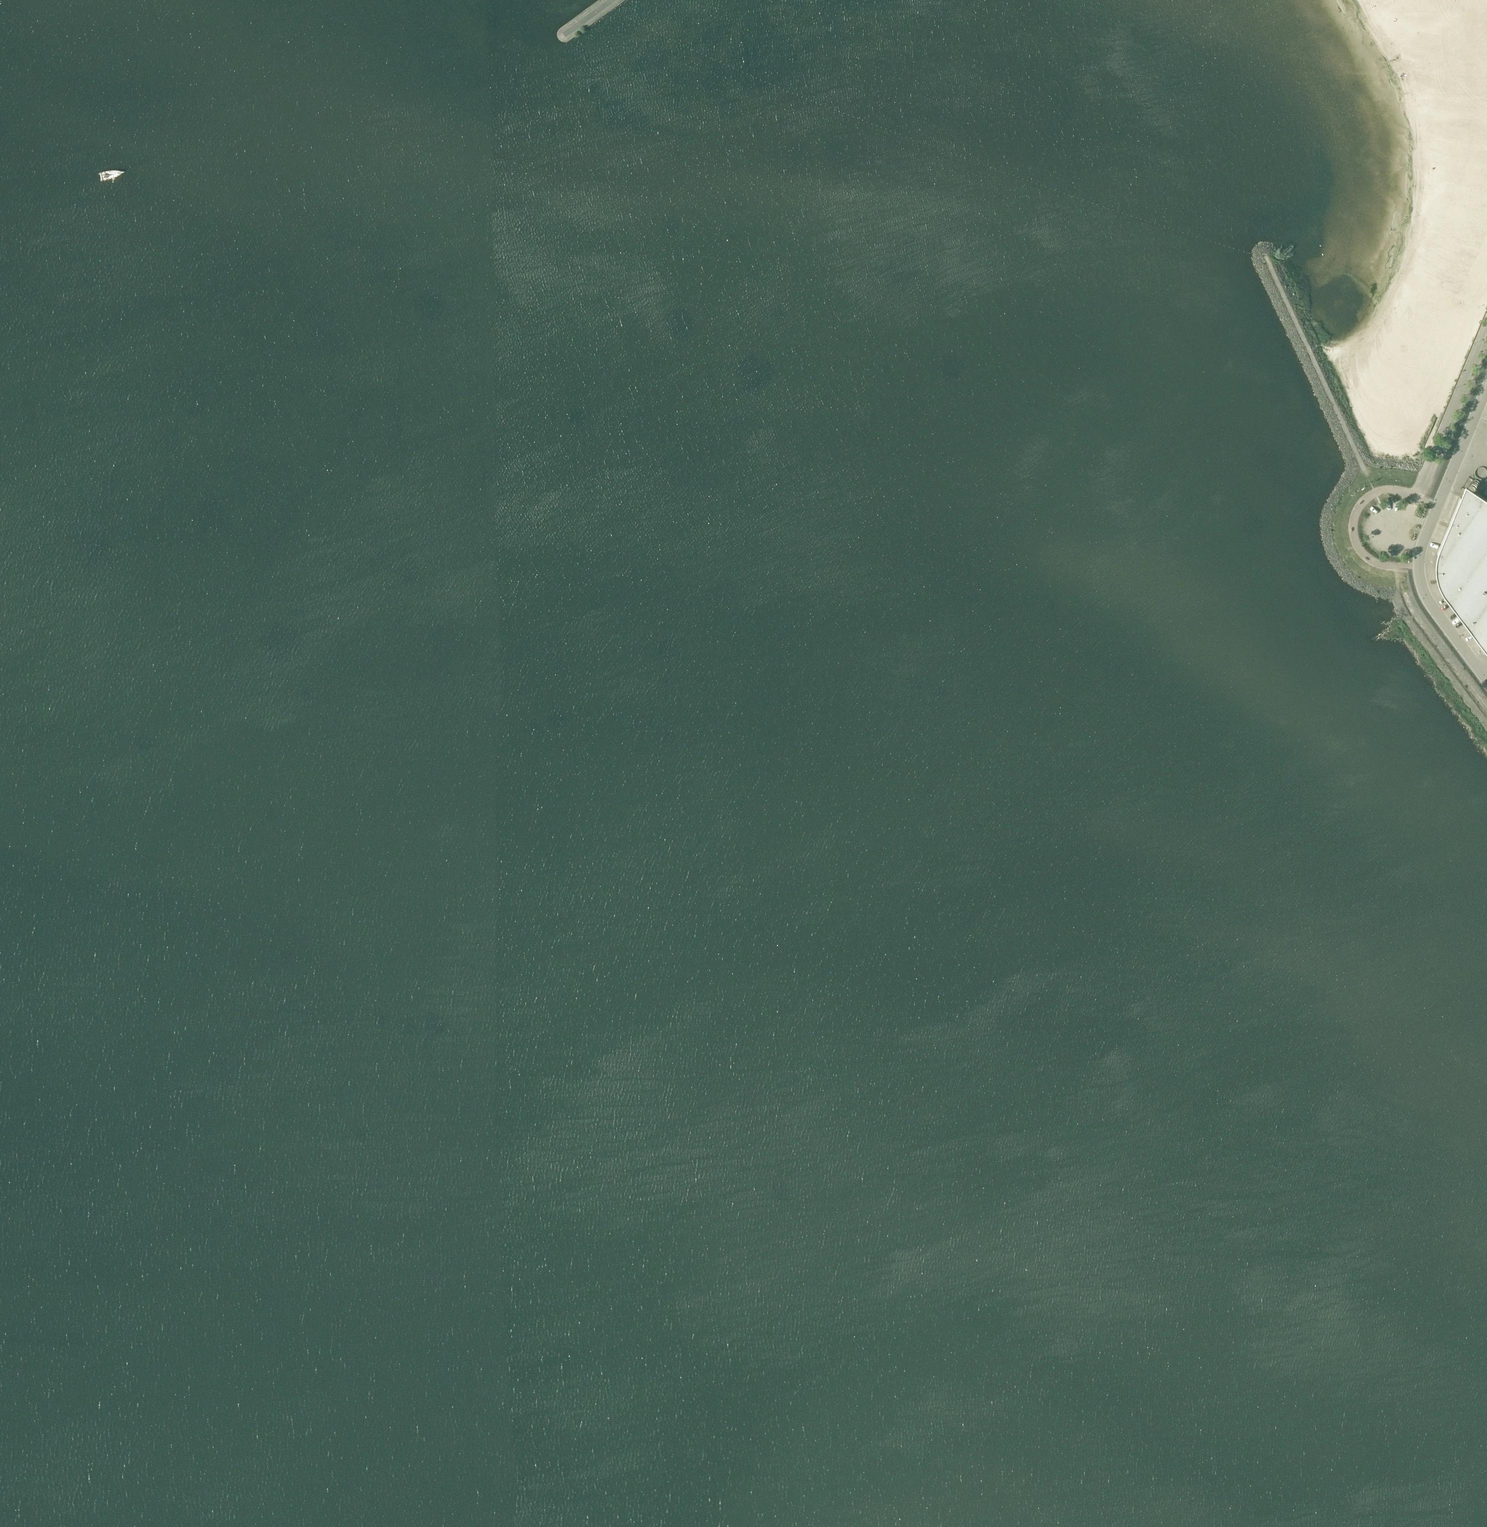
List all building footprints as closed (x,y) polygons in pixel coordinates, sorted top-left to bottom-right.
[(1460,497),(1436,562),(1436,570),(1437,578),(1439,586),(1442,593),(1486,652),(1486,499),(1477,492),(1460,497)]
